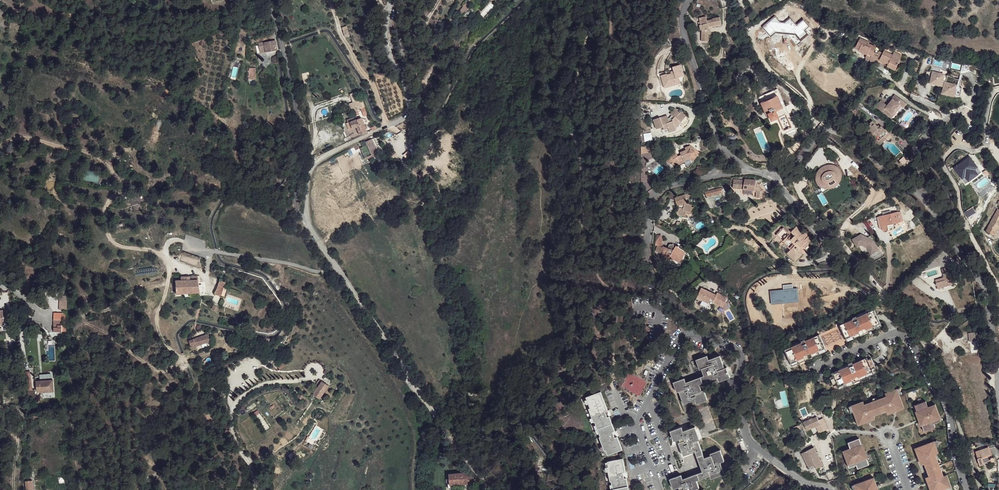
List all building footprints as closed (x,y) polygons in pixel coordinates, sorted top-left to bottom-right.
[(469,4),(461,13),(464,15),(471,6),(469,4)] [(701,28),(701,38),(708,39),(709,28),(708,27),(709,24),(720,21),(719,14),(712,16),(712,17),(707,17),(706,14),(699,16),(700,22),(700,23),(700,28),(701,28)] [(776,17),(769,23),(775,32),(777,30),(779,32),(785,33),(787,31),(788,33),(797,27),(791,19),(786,23),(780,23),(776,17)] [(858,42),(855,48),(864,52),(864,51),(868,53),(866,57),(874,61),(876,59),(878,54),(874,52),(876,47),(868,43),(868,42),(863,40),(861,43),(858,42)] [(276,41),(260,44),(263,54),(278,50),(276,41)] [(878,54),(876,59),(888,64),(888,66),(895,69),(901,58),(892,55),(884,51),(883,53),(879,52),(878,54)] [(959,70),(961,63),(952,61),(950,68),(959,70)] [(667,73),(661,75),(664,83),(669,82),(671,86),(681,83),(680,77),(685,75),(681,64),(674,66),(675,70),(675,72),(672,73),(668,74),(667,73)] [(931,73),(928,81),(934,83),(937,75),(931,73)] [(934,83),(934,84),(943,87),(947,78),(937,75),(934,83)] [(943,87),(943,89),(947,90),(948,87),(955,89),(957,82),(947,78),(943,87)] [(947,90),(945,96),(955,99),(955,98),(958,90),(955,89),(948,87),(947,90)] [(958,90),(955,98),(962,101),(965,93),(958,90)] [(363,117),(368,115),(358,91),(349,94),(357,115),(362,114),(363,117)] [(770,116),(772,120),(780,118),(780,117),(788,114),(778,91),(762,97),(764,102),(762,103),(768,117),(770,116)] [(907,104),(896,94),(892,98),(893,98),(888,105),(882,100),(877,106),(883,111),(883,110),(894,118),(900,110),(901,112),(907,104)] [(660,117),(654,120),(657,129),(664,127),(664,129),(663,130),(665,135),(677,130),(677,128),(676,125),(679,120),(682,122),(687,116),(681,112),(680,112),(676,109),(671,114),(672,115),(670,118),(668,119),(666,119),(666,118),(661,119),(660,117)] [(362,118),(356,119),(359,127),(357,127),(358,129),(361,136),(367,133),(362,118)] [(356,119),(350,122),(353,129),(357,127),(359,127),(356,119)] [(872,119),(864,126),(871,133),(875,138),(873,140),(878,145),(886,137),(884,135),(889,131),(885,127),(884,127),(881,124),(879,126),(872,119)] [(644,134),(645,141),(652,140),(651,133),(644,134)] [(373,139),(367,142),(370,147),(374,154),(380,151),(373,139)] [(673,148),(665,158),(669,161),(672,159),(671,162),(676,165),(679,162),(690,157),(693,159),(700,150),(692,145),(688,149),(686,148),(680,150),(681,152),(678,154),(676,150),(673,148)] [(960,179),(978,168),(970,156),(953,168),(960,179)] [(841,173),(837,167),(836,166),(835,166),(834,165),(833,165),(832,165),(831,165),(829,165),(828,165),(821,169),(819,172),(818,174),(818,175),(817,176),(817,177),(817,179),(818,180),(818,181),(819,182),(819,183),(820,184),(821,184),(822,185),(823,186),(824,186),(826,186),(828,187),(829,186),(830,186),(838,182),(838,181),(839,181),(839,180),(839,179),(840,178),(840,176),(841,175),(841,173)] [(83,181),(99,182),(99,172),(84,171),(83,181)] [(734,179),(734,188),(744,188),(744,189),(755,190),(756,180),(745,179),(745,180),(734,179)] [(706,192),(707,196),(723,193),(722,188),(706,192)] [(686,194),(675,197),(676,200),(677,203),(679,204),(680,206),(680,207),(680,211),(678,212),(678,215),(686,216),(688,211),(695,211),(695,207),(693,206),(692,205),(690,203),(687,203),(687,202),(689,201),(686,194)] [(985,230),(993,235),(998,225),(998,208),(998,209),(997,208),(985,230)] [(899,210),(879,215),(883,230),(884,231),(887,231),(888,229),(889,227),(888,223),(901,219),(899,210)] [(791,240),(788,237),(782,242),(783,243),(784,244),(784,245),(791,252),(790,253),(793,256),(798,257),(801,253),(798,249),(800,247),(801,248),(802,247),(806,243),(805,242),(808,239),(803,234),(801,231),(798,227),(791,233),(795,237),(791,240)] [(790,236),(783,229),(776,236),(777,236),(782,242),(788,237),(790,236)] [(860,235),(854,239),(857,245),(861,243),(868,246),(871,252),(878,248),(870,234),(866,237),(862,234),(861,234),(860,235)] [(782,242),(777,236),(773,241),(778,247),(783,243),(782,242)] [(810,242),(808,239),(805,242),(806,243),(802,247),(804,250),(809,246),(808,245),(810,242)] [(664,245),(662,251),(663,251),(662,255),(668,259),(671,256),(675,257),(677,253),(678,251),(684,253),(685,250),(684,248),(683,246),(677,243),(675,246),(674,245),(674,243),(670,244),(668,247),(664,245)] [(180,260),(197,266),(200,258),(183,252),(180,260)] [(943,279),(934,282),(937,290),(952,284),(951,282),(954,281),(953,279),(957,276),(956,274),(951,276),(948,268),(940,271),(943,279)] [(181,280),(176,280),(177,293),(199,292),(199,279),(191,279),(191,276),(181,276),(181,280)] [(225,282),(220,280),(214,294),(220,296),(225,282)] [(701,285),(696,296),(708,301),(710,295),(713,291),(701,285)] [(714,297),(712,300),(722,305),(727,294),(717,290),(716,292),(714,297)] [(67,295),(59,295),(59,310),(67,310),(67,295)] [(215,297),(212,308),(217,310),(221,299),(215,297)] [(853,319),(839,325),(846,339),(859,333),(861,335),(868,332),(866,330),(880,323),(874,310),(857,317),(856,316),(853,318),(853,319)] [(52,319),(51,331),(65,331),(65,320),(63,320),(63,318),(52,319)] [(880,323),(866,330),(868,332),(881,326),(880,323)] [(210,331),(190,347),(193,352),(214,337),(210,331)] [(859,333),(846,339),(847,342),(861,335),(859,333)] [(799,344),(785,350),(791,364),(805,357),(806,360),(813,357),(812,354),(825,348),(819,334),(802,342),(802,341),(798,343),(799,344)] [(825,348),(812,354),(813,357),(827,351),(825,348)] [(685,378),(674,383),(677,392),(680,392),(685,403),(695,400),(697,403),(708,399),(704,389),(702,390),(700,384),(718,377),(720,381),(730,376),(727,367),(725,367),(720,355),(709,359),(707,356),(696,360),(700,369),(702,369),(704,376),(686,382),(685,378)] [(805,357),(791,364),(792,366),(806,360),(805,357)] [(833,375),(830,377),(834,386),(837,384),(838,387),(852,381),(853,383),(860,380),(859,378),(873,371),(872,369),(875,367),(871,358),(868,360),(867,358),(853,364),(852,362),(848,363),(849,365),(839,370),(832,373),(833,375)] [(873,371),(859,378),(860,380),(874,374),(873,371)] [(622,387),(640,395),(646,381),(628,373),(622,387)] [(35,381),(37,391),(40,390),(41,392),(54,391),(53,379),(35,381)] [(322,381),(313,394),(320,400),(329,386),(322,381)] [(852,381),(838,387),(839,389),(853,383),(852,381)] [(866,405),(865,401),(853,406),(855,412),(859,423),(864,421),(864,424),(872,421),(872,420),(871,417),(876,416),(888,411),(893,409),(894,412),(894,413),(901,410),(901,408),(905,406),(901,395),(899,389),(887,393),(888,397),(866,405)] [(606,450),(608,455),(622,450),(617,436),(615,437),(613,432),(615,431),(609,416),(607,417),(605,411),(608,410),(601,391),(586,397),(590,408),(589,408),(594,422),(595,422),(601,436),(599,437),(605,451),(606,450)] [(927,402),(916,406),(920,415),(921,421),(926,432),(937,428),(935,422),(937,421),(942,419),(937,405),(930,408),(927,402)] [(211,412),(206,414),(209,420),(214,418),(211,412)] [(814,418),(807,422),(811,430),(822,424),(818,417),(815,419),(814,418)] [(671,431),(675,441),(680,439),(682,442),(680,443),(684,456),(695,452),(702,471),(683,478),(682,475),(671,479),(674,489),(677,488),(678,489),(698,489),(698,488),(699,487),(697,481),(710,476),(711,477),(724,473),(721,462),(725,461),(721,450),(710,454),(711,455),(704,457),(698,440),(700,439),(695,427),(683,431),(682,427),(671,431)] [(852,448),(844,451),(849,465),(854,463),(857,462),(859,468),(870,464),(867,455),(864,448),(861,438),(849,442),(852,448)] [(916,448),(921,460),(922,460),(924,459),(926,464),(930,476),(932,481),(929,482),(928,482),(931,489),(945,489),(946,489),(952,487),(948,475),(945,477),(937,455),(940,453),(938,448),(936,441),(916,448)] [(810,450),(803,452),(809,467),(815,466),(817,469),(823,467),(819,456),(816,447),(810,450)] [(979,458),(981,465),(985,464),(986,465),(993,462),(994,463),(995,463),(996,463),(997,462),(997,461),(997,460),(997,459),(996,459),(995,458),(994,458),(990,449),(980,453),(981,457),(980,457),(979,458)] [(623,458),(608,461),(609,466),(607,467),(610,481),(611,481),(613,489),(629,489),(626,478),(624,478),(623,473),(626,472),(623,458)] [(450,475),(449,485),(463,484),(463,486),(467,486),(474,486),(474,477),(467,477),(467,474),(450,475)] [(764,489),(783,489),(789,485),(781,476),(764,489)] [(855,484),(857,489),(877,489),(878,489),(879,489),(875,477),(855,484)]
